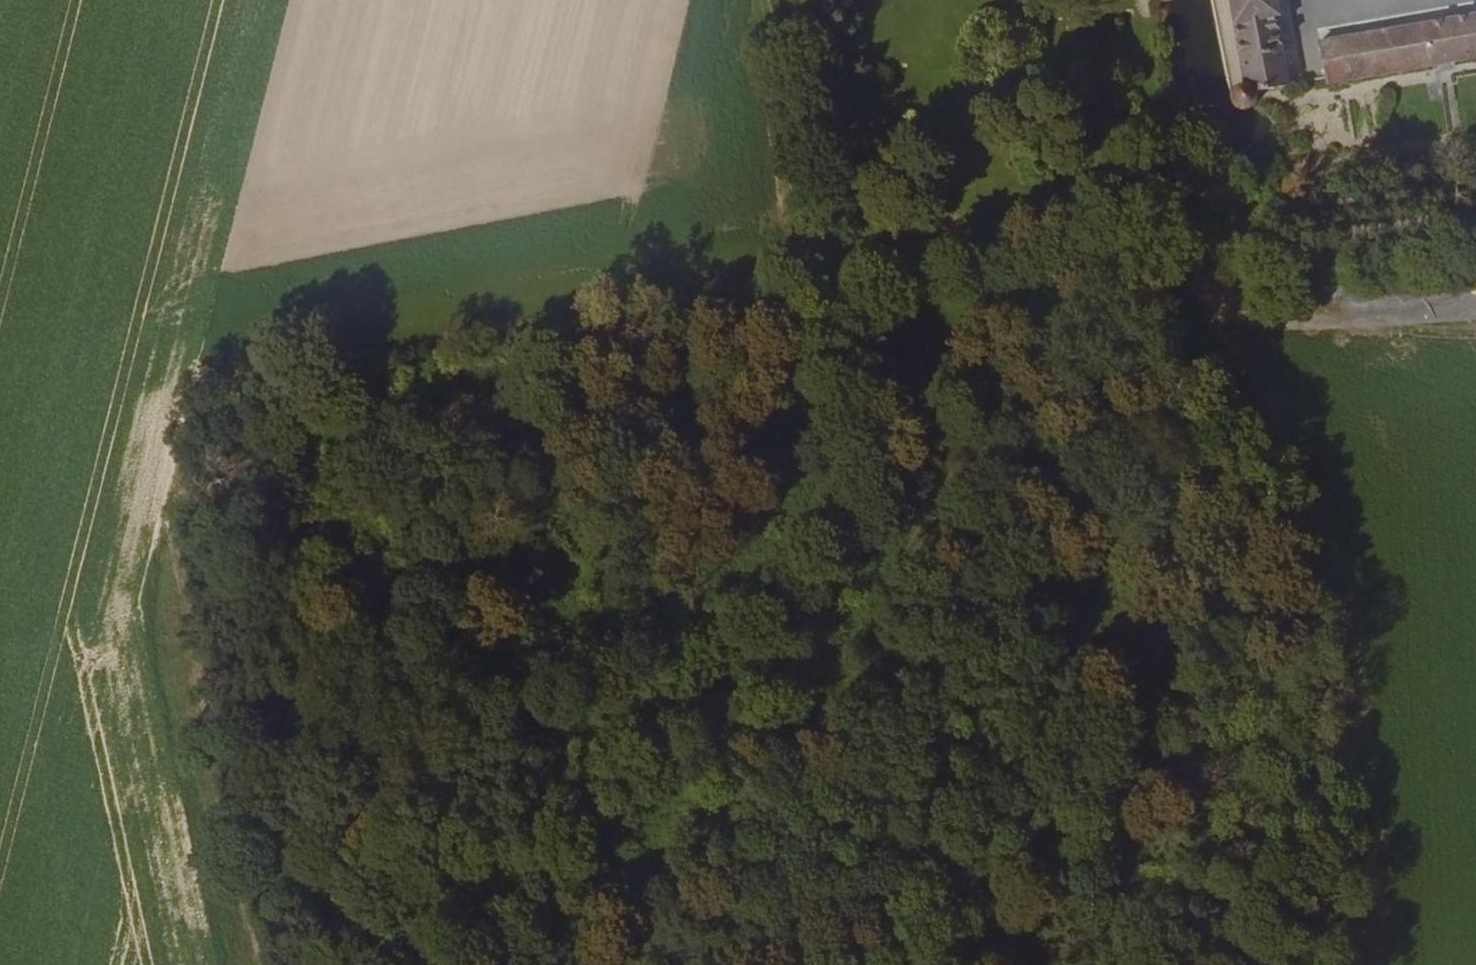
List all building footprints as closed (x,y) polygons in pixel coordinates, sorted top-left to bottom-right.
[(1243,85),(1242,85),(1237,88),(1234,91),(1232,95),(1231,100),(1232,103),(1233,107),(1234,109),(1238,112),(1242,114),(1249,115),(1251,114),(1257,111),(1260,107),(1261,104),(1262,98),(1261,94),(1259,91),(1287,86),(1274,18),(1278,17),(1275,0),(1228,0),(1244,85),(1243,85)] [(1319,41),(1326,82),(1475,56),(1475,14),(1319,41)]
